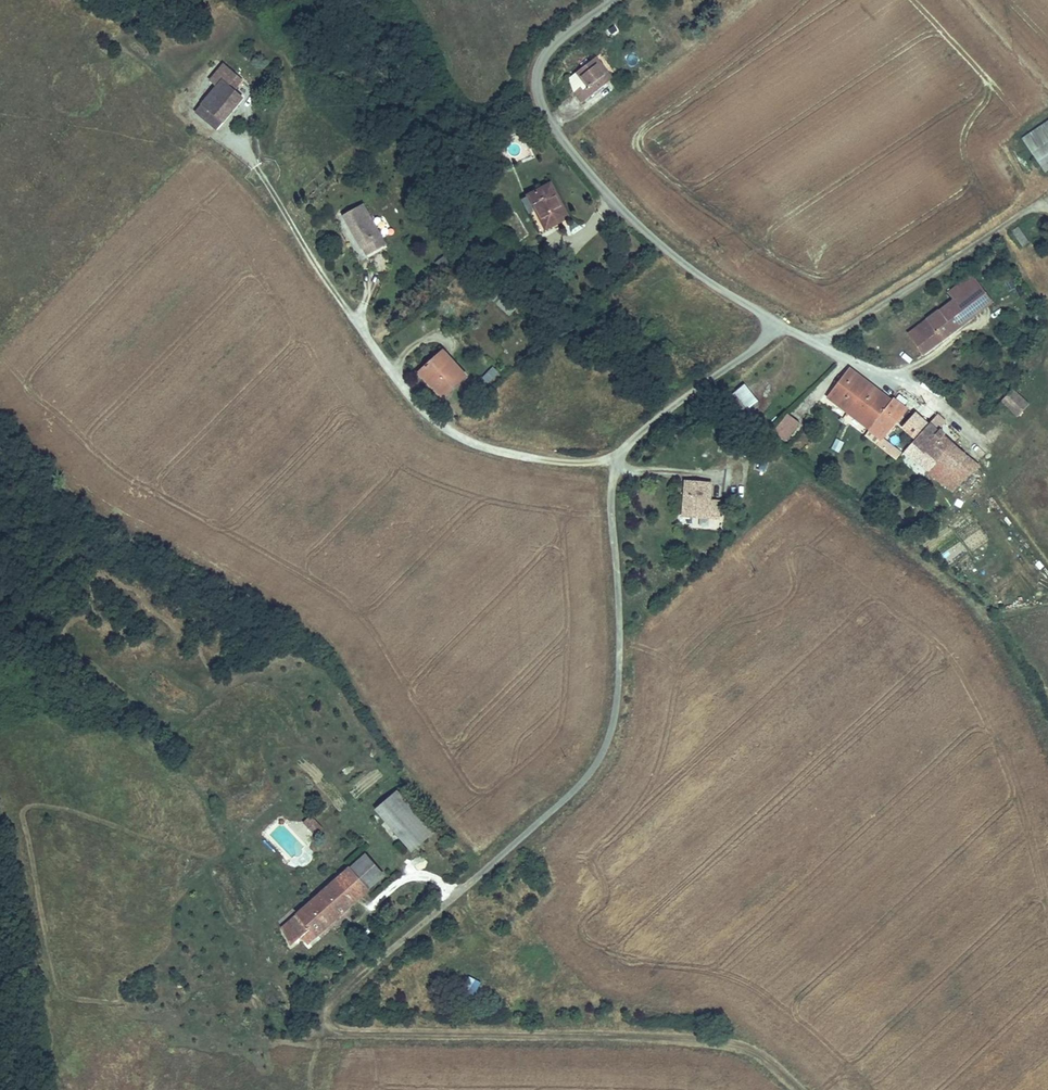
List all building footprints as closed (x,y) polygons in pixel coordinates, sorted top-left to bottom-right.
[(633,51),(623,59),(629,67),(640,59),(633,51)] [(583,88),(575,95),(583,105),(614,82),(596,58),(579,71),(592,88),(586,92),(583,88)] [(232,79),(236,75),(221,62),(207,77),(213,82),(193,105),(215,124),(246,90),(239,84),(232,79)] [(592,88),(579,71),(573,76),(575,95),(583,88),(586,92),(592,88)] [(242,80),(236,75),(232,79),(239,84),(242,80)] [(1020,141),(1027,151),(1044,174),(1047,171),(1047,121),(1020,141)] [(549,183),(528,195),(546,227),(567,215),(549,183)] [(340,217),(362,251),(375,242),(385,257),(392,252),(361,203),(340,217)] [(1011,231),(1022,247),(1029,242),(1018,226),(1011,231)] [(375,242),(362,251),(372,265),(385,257),(375,242)] [(905,338),(923,358),(993,303),(971,277),(945,296),(950,302),(931,316),(905,338)] [(446,350),(421,370),(444,397),(468,376),(446,350)] [(480,379),(486,384),(497,372),(492,367),(480,379)] [(891,403),(846,373),(826,401),(867,433),(891,403)] [(1003,394),(996,402),(1016,418),(1028,404),(1008,388),(1003,394)] [(755,409),(741,393),(732,401),(746,417),(755,409)] [(891,403),(867,433),(881,444),(906,413),(891,403)] [(790,420),(775,439),(787,447),(800,428),(790,420)] [(905,455),(916,464),(942,437),(928,427),(905,455)] [(911,470),(925,481),(930,476),(955,446),(942,437),(916,464),(911,470)] [(839,453),(843,442),(835,438),(830,449),(839,453)] [(930,476),(956,497),(976,472),(979,469),(981,466),(957,447),(955,446),(930,476)] [(683,482),(681,511),(716,514),(716,502),(707,501),(708,484),(683,482)] [(716,514),(681,511),(681,519),(715,521),(716,514)] [(398,790),(376,809),(412,851),(435,832),(398,790)] [(312,836),(322,829),(311,814),(301,821),(312,836)] [(364,853),(355,861),(375,884),(385,876),(364,853)] [(375,884),(355,861),(289,921),(301,937),(306,934),(311,940),(375,884)] [(464,992),(476,995),(479,980),(467,977),(464,992)]
